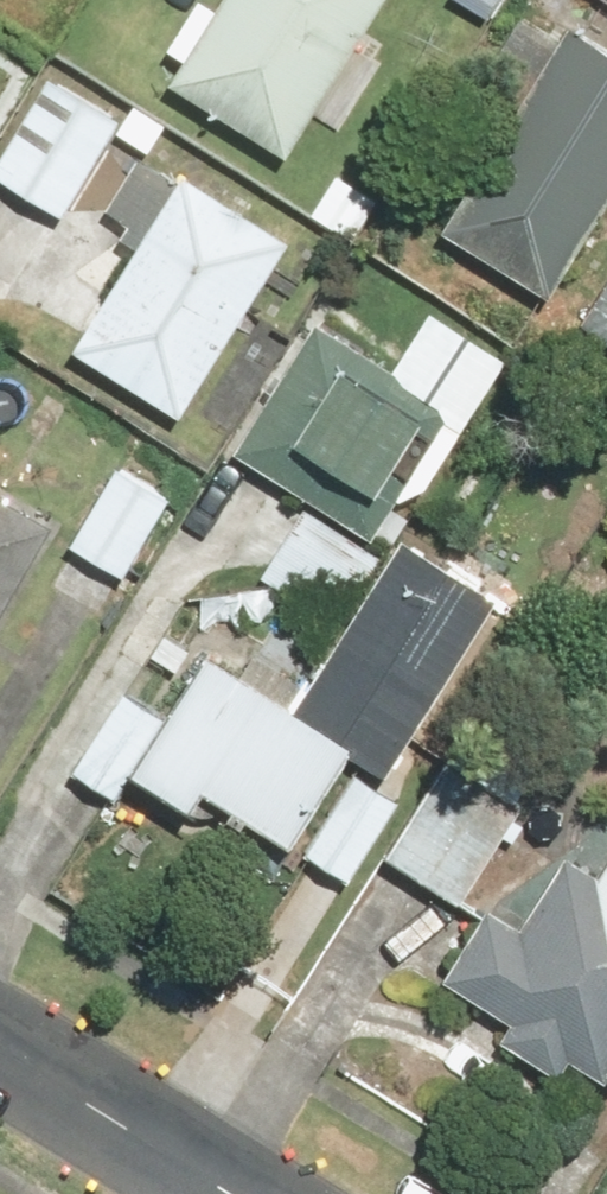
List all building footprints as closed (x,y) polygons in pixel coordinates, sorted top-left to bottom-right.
[(181,79),(301,157),(402,0),(232,0),(229,5),(222,0),(209,0),(179,47),(195,57),(181,79)] [(455,225),(563,293),(606,224),(606,37),(584,22),(455,225)] [(61,74),(1,171),(75,217),(135,120),(61,74)] [(199,175),(86,346),(192,415),(305,244),(199,175)] [(589,323),(606,335),(606,295),(589,323)] [(326,321),(247,449),(387,535),(466,407),(326,321)] [(128,463),(74,557),(119,582),(126,570),(137,576),(183,494),(176,490),(189,467),(146,443),(133,466),(128,463)] [(68,519),(0,481),(0,642),(68,519)] [(310,506),(269,575),(350,623),(391,555),(310,506)] [(514,597),(413,536),(306,711),(224,661),(154,775),(210,809),(221,790),(309,844),(365,753),(405,777),(514,597)] [(537,804),(458,756),(398,854),(478,902),(537,804)] [(368,769),(319,849),(362,875),(411,795),(368,769)] [(458,977),(523,1017),(512,1035),(579,1076),(590,1058),(606,1069),(606,867),(578,850),(531,925),(502,907),(458,977)]
